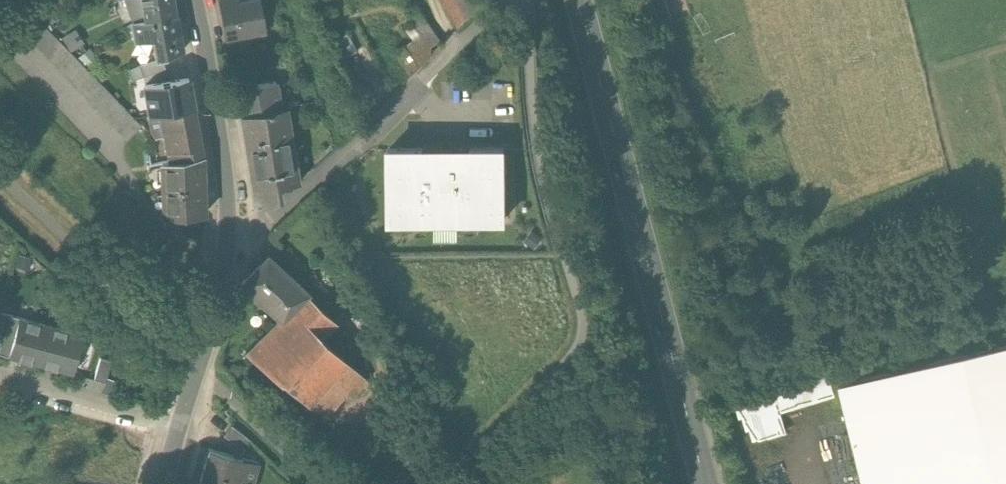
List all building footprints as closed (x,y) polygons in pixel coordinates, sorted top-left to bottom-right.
[(144,16),(145,21),(177,16),(174,0),(141,0),(144,16)] [(239,5),(238,0),(225,0),(219,1),(226,41),(228,41),(228,40),(246,37),(245,33),(266,29),(260,0),(259,0),(259,1),(239,5)] [(457,28),(480,10),(476,0),(442,0),(457,28)] [(63,48),(28,12),(14,26),(49,62),(63,48)] [(145,21),(134,23),(138,43),(155,40),(159,60),(182,51),(176,17),(177,17),(177,16),(145,21)] [(440,41),(422,16),(411,23),(430,49),(440,41)] [(84,45),(75,32),(61,42),(69,54),(70,55),(84,45)] [(69,54),(63,48),(49,62),(126,142),(140,128),(70,55),(69,54)] [(98,61),(89,50),(78,60),(88,71),(98,61)] [(160,114),(194,108),(189,79),(145,87),(150,116),(160,114)] [(160,114),(160,116),(148,118),(151,132),(156,138),(164,137),(167,154),(168,153),(170,162),(202,156),(194,108),(160,114)] [(287,109),(240,116),(254,203),(282,199),(280,187),(299,183),(287,109)] [(390,150),(390,221),(415,221),(415,214),(422,214),(422,220),(473,220),(473,214),(479,213),(479,220),(505,220),(505,149),(470,149),(470,152),(453,152),(453,149),(440,149),(440,152),(423,153),(423,150),(390,150)] [(170,162),(162,164),(162,216),(202,216),(202,156),(170,162)] [(30,253),(19,250),(15,266),(27,268),(30,253)] [(309,294),(268,256),(242,284),(280,320),(282,322),(308,295),(309,294)] [(308,295),(282,322),(280,320),(245,354),(280,381),(281,381),(310,405),(347,361),(320,335),(334,321),(308,295)] [(0,312),(0,337),(3,338),(10,315),(0,312)] [(10,315),(3,338),(0,350),(0,354),(36,363),(46,325),(10,315)] [(83,335),(46,325),(36,363),(73,373),(83,335)] [(837,380),(863,483),(1005,483),(1005,338),(837,380)] [(133,357),(125,350),(119,358),(127,365),(133,357)] [(100,358),(94,379),(105,382),(111,361),(100,358)] [(27,407),(15,404),(13,411),(25,414),(27,407)] [(250,440),(231,426),(224,436),(242,451),(250,440)] [(209,450),(199,483),(253,483),(259,464),(209,450)]
